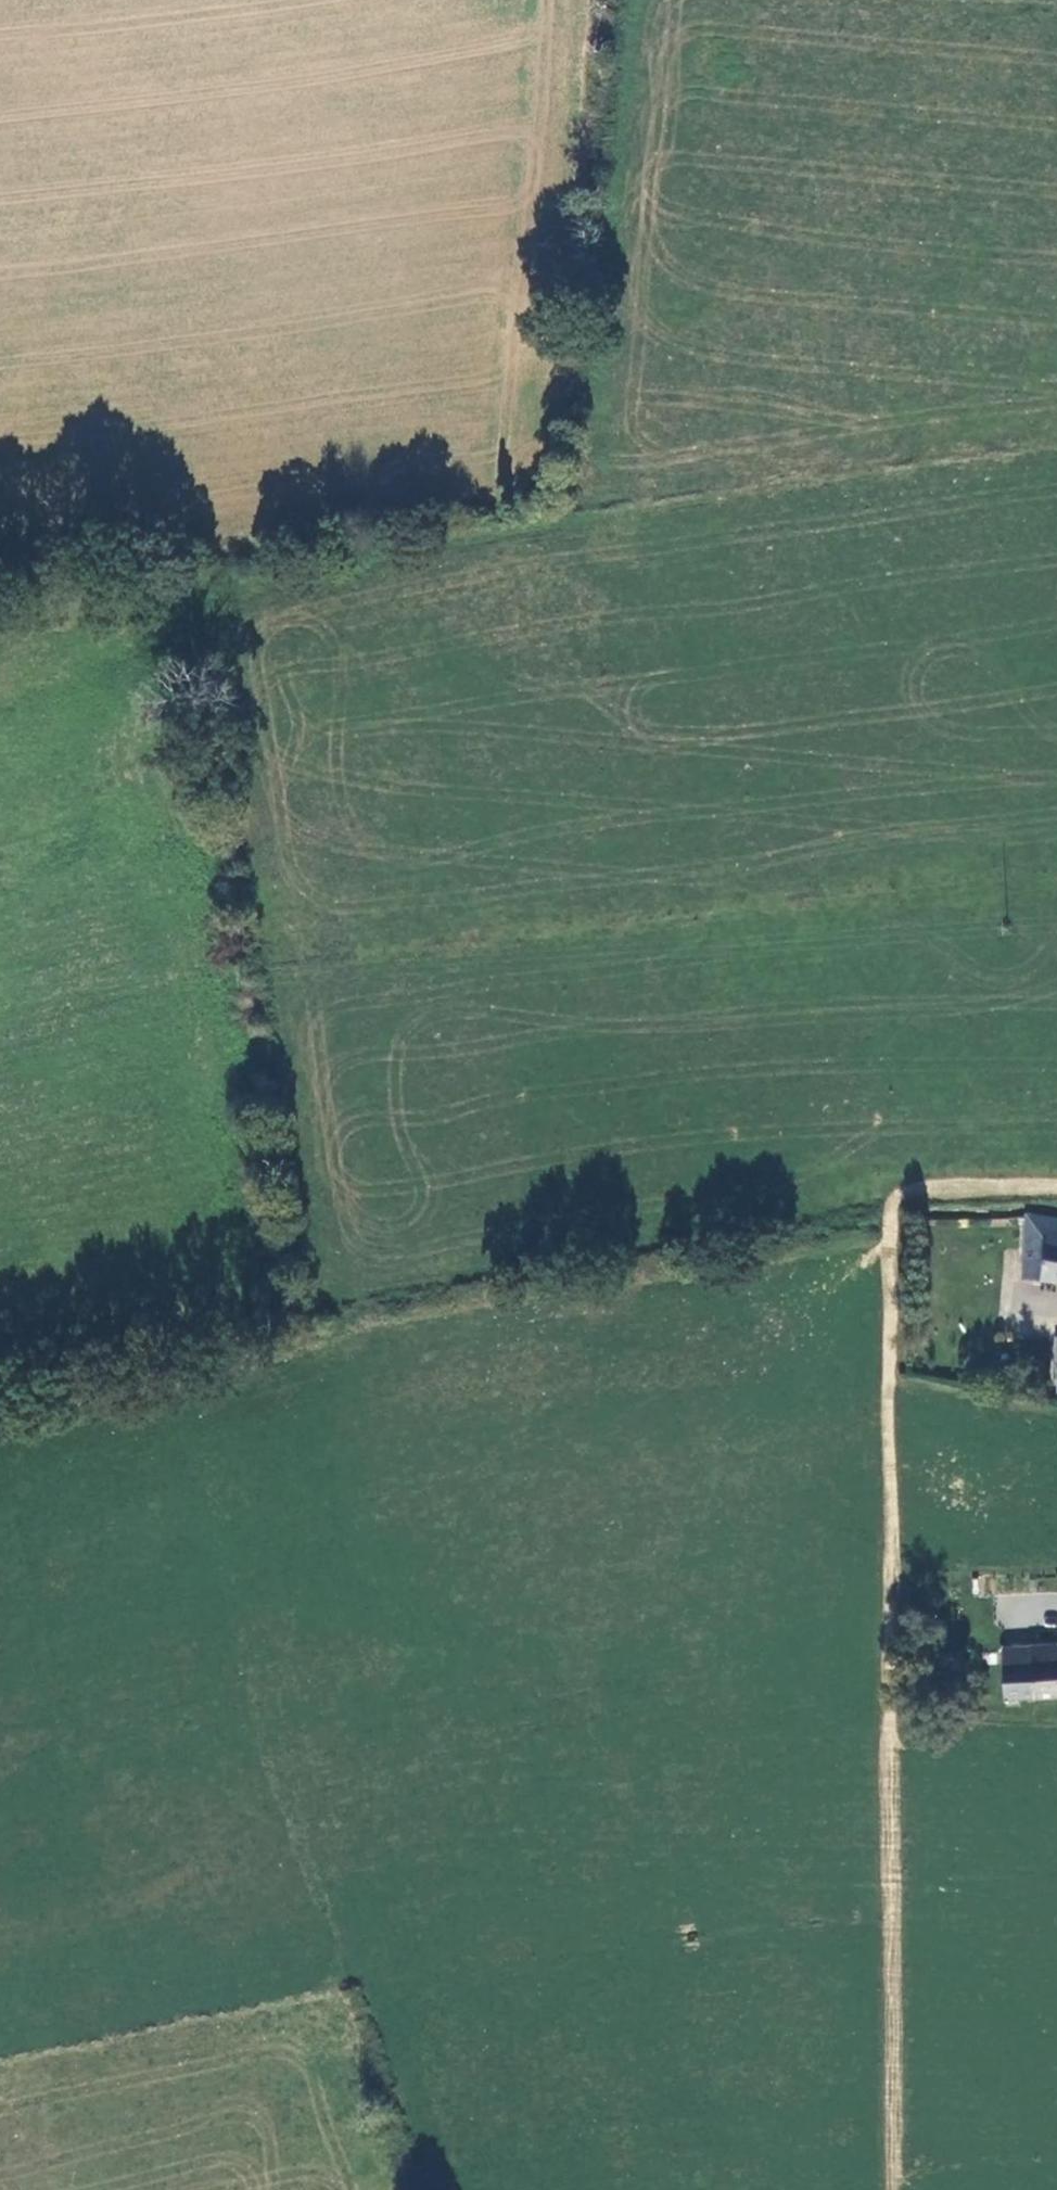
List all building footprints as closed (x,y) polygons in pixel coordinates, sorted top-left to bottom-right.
[(1031,1217),(1021,1276),(1056,1283),(1056,1222),(1031,1217)] [(995,1642),(1000,1691),(1056,1688),(1056,1636),(995,1642)]
